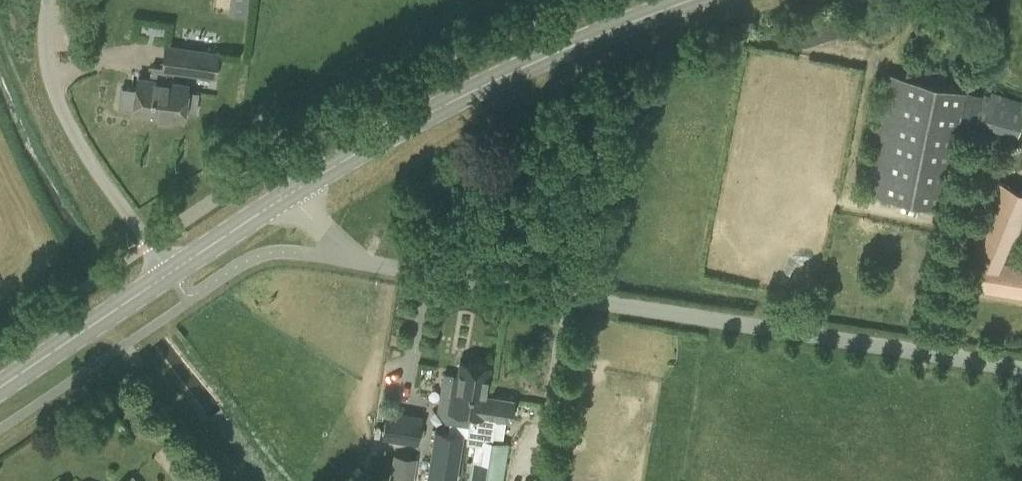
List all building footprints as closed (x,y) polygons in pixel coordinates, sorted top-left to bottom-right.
[(231,14),(247,15),(249,0),(233,0),(231,14)] [(842,25),(804,34),(806,42),(844,32),(842,25)] [(220,53),(188,48),(184,70),(216,75),(220,53)] [(151,77),(139,76),(137,89),(137,93),(197,102),(198,92),(187,90),(188,83),(172,81),(174,67),(153,64),(151,77)] [(953,139),(963,88),(887,72),(862,192),(880,195),(939,207),(945,181),(957,184),(966,142),(953,139)] [(134,110),(182,117),(184,110),(195,112),(197,102),(137,93),(137,89),(123,86),(120,105),(134,107),(134,110)] [(1017,135),(1021,120),(1021,101),(999,94),(997,98),(981,93),(974,124),(1017,135)] [(1021,210),(1021,191),(995,180),(965,256),(960,286),(1021,296),(1021,273),(998,269),(1021,210)] [(469,421),(474,392),(485,393),(490,366),(460,361),(458,376),(445,373),(439,408),(449,410),(447,420),(471,424),(471,421),(469,421)] [(513,398),(485,393),(474,392),(469,421),(471,421),(471,424),(467,444),(474,445),(468,480),(504,480),(510,445),(493,442),(497,418),(510,420),(513,398)] [(420,446),(424,418),(386,411),(381,440),(420,446)] [(437,426),(429,478),(447,480),(456,480),(465,431),(437,426)] [(416,457),(394,454),(391,480),(408,480),(409,471),(414,471),(416,457)]
